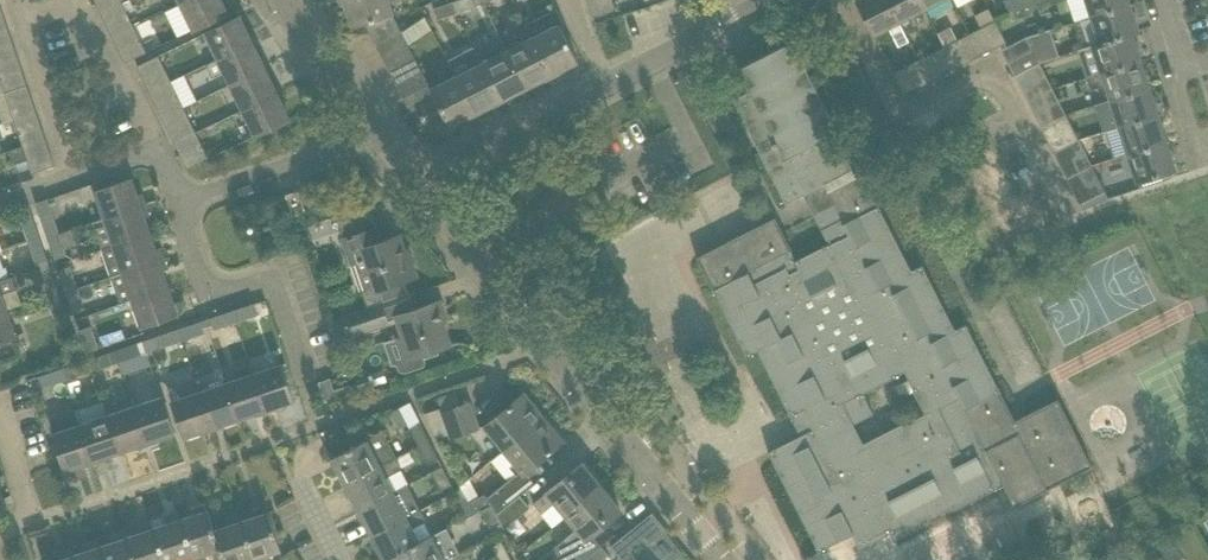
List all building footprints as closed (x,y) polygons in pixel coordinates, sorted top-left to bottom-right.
[(120,0),(94,0),(100,12),(121,2),(120,0)] [(224,7),(221,0),(188,0),(180,4),(193,31),(228,13),(224,7)] [(388,0),(343,0),(352,28),(364,24),(393,14),(388,0)] [(452,3),(456,13),(475,7),(472,0),(460,0),(452,3)] [(612,0),(596,0),(588,3),(593,16),(615,9),(612,0)] [(888,0),(857,0),(856,1),(873,35),(899,22),(888,0)] [(920,0),(888,0),(899,22),(924,9),(920,0)] [(924,9),(942,0),(920,0),(924,9)] [(1027,0),(1006,0),(1004,1),(1008,12),(1012,11),(1025,7),(1029,5),(1027,0)] [(1128,0),(1086,0),(1091,16),(1129,4),(1128,0)] [(127,15),(125,10),(121,2),(100,12),(106,25),(127,15)] [(456,13),(452,3),(434,8),(438,19),(456,13)] [(1138,32),(1129,4),(1091,16),(1100,43),(1131,33),(1131,34),(1138,32)] [(1025,7),(1012,11),(1015,20),(1028,16),(1025,7)] [(403,33),(393,14),(364,24),(376,47),(403,33)] [(255,40),(250,30),(247,31),(239,16),(218,26),(204,33),(217,59),(255,40)] [(995,21),(982,27),(993,49),(1006,42),(995,21)] [(577,62),(567,41),(558,23),(532,36),(551,75),(577,62)] [(1050,29),(1026,37),(1032,50),(1007,63),(1014,76),(1027,69),(1039,63),(1058,56),(1050,29)] [(383,60),(410,47),(403,33),(376,47),(383,60)] [(1140,60),(1131,34),(1131,33),(1100,43),(1092,45),(1101,73),(1140,60)] [(551,75),(532,36),(506,49),(526,88),(551,75)] [(1032,50),(1026,37),(1000,50),(1007,63),(1032,50)] [(146,52),(139,40),(118,50),(125,63),(146,52)] [(265,67),(258,52),(260,51),(255,40),(217,59),(206,64),(212,77),(223,72),(229,84),(265,67)] [(969,61),(958,40),(944,47),(955,68),(969,61)] [(839,133),(802,62),(792,41),(737,69),(749,91),(732,100),(786,204),(804,195),(853,169),(835,135),(839,133)] [(17,58),(13,44),(0,49),(0,64),(17,58)] [(390,73),(416,60),(410,47),(383,60),(390,73)] [(955,68),(944,47),(931,53),(942,75),(955,68)] [(526,88),(506,49),(481,62),(501,101),(526,88)] [(501,101),(481,62),(475,51),(467,55),(466,60),(470,68),(455,75),(475,114),(501,101)] [(165,69),(158,56),(137,66),(143,79),(165,69)] [(17,58),(0,64),(0,79),(22,72),(17,58)] [(396,86),(423,73),(416,60),(390,73),(396,86)] [(1148,87),(1140,60),(1101,73),(1086,77),(1090,90),(1105,85),(1110,100),(1148,87)] [(917,87),(906,66),(892,73),(903,94),(917,87)] [(280,92),(275,81),(272,83),(265,67),(229,84),(242,110),(280,92)] [(1026,101),(1052,88),(1046,76),(1034,82),(1027,69),(1014,76),(1020,89),(1026,101)] [(430,87),(423,73),(396,86),(403,100),(430,87)] [(431,88),(430,87),(403,100),(410,113),(416,109),(425,127),(444,117),(449,127),(475,114),(455,75),(431,88)] [(1157,115),(1148,87),(1110,100),(1119,127),(1157,115)] [(1046,107),(1058,100),(1052,88),(1026,101),(1033,113),(1039,127),(1052,120),(1046,107)] [(290,119),(282,103),(285,102),(280,92),(242,110),(255,136),(290,119)] [(183,106),(177,94),(155,104),(161,116),(183,106)] [(9,106),(13,119),(36,112),(31,98),(9,106)] [(190,120),(183,106),(161,116),(168,130),(190,120)] [(40,126),(36,112),(13,119),(18,133),(40,126)] [(1119,127),(1105,131),(1113,159),(1127,154),(1166,142),(1157,115),(1119,127)] [(1066,146),(1078,140),(1072,128),(1060,134),(1052,120),(1039,127),(1047,141),(1053,153),(1066,146)] [(54,166),(45,139),(22,146),(23,147),(10,151),(14,164),(27,160),(32,173),(54,166)] [(1072,158),(1084,152),(1078,140),(1066,146),(1053,153),(1059,165),(1065,177),(1078,171),(1072,158)] [(1175,169),(1166,142),(1127,154),(1136,182),(1138,181),(1140,188),(1170,178),(1168,172),(1175,169)] [(208,158),(202,145),(180,156),(187,168),(208,158)] [(1014,506),(1091,466),(1058,400),(1014,421),(998,391),(964,324),(953,329),(921,265),(911,270),(878,206),(861,173),(856,177),(853,169),(804,195),(828,244),(827,245),(828,246),(796,262),(791,251),(792,251),(775,218),(696,257),(746,357),(757,351),(800,435),(768,452),(800,517),(818,551),(851,534),(859,549),(891,533),(895,540),(993,490),(1005,484),(1014,506)] [(1079,204),(1104,191),(1098,179),(1086,186),(1078,171),(1065,177),(1073,192),(1079,204)] [(146,204),(143,193),(137,195),(131,178),(95,191),(104,218),(146,204)] [(292,216),(306,211),(298,190),(285,195),(292,216)] [(59,234),(47,199),(35,203),(47,238),(59,234)] [(150,233),(144,217),(150,215),(146,204),(104,218),(92,222),(101,249),(113,245),(150,233)] [(39,237),(29,205),(17,209),(27,241),(39,237)] [(418,276),(408,249),(404,250),(398,235),(380,242),(375,227),(343,238),(352,264),(368,258),(377,285),(362,290),(368,309),(381,304),(383,303),(382,302),(408,293),(404,281),(418,276)] [(165,258),(161,247),(155,249),(150,233),(113,245),(101,249),(110,276),(111,276),(165,258)] [(66,256),(59,234),(47,238),(54,260),(66,256)] [(39,237),(27,241),(35,263),(46,259),(39,237)] [(168,269),(165,258),(111,276),(120,303),(131,299),(168,287),(163,271),(168,269)] [(9,278),(5,268),(3,268),(0,259),(0,281),(9,278)] [(76,288),(72,276),(69,267),(58,271),(65,292),(76,288)] [(57,292),(50,270),(39,273),(46,296),(57,292)] [(13,277),(9,278),(0,281),(0,311),(6,309),(22,304),(13,277)] [(174,303),(168,287),(131,299),(141,327),(183,312),(179,301),(174,303)] [(84,310),(76,288),(65,292),(73,314),(84,310)] [(65,314),(57,292),(46,296),(54,317),(65,314)] [(440,300),(418,308),(394,316),(401,336),(397,337),(404,358),(398,362),(397,366),(399,370),(403,372),(423,367),(425,363),(422,354),(450,345),(442,319),(447,318),(440,300)] [(257,315),(253,304),(232,311),(235,322),(257,315)] [(388,324),(381,304),(368,309),(342,317),(348,337),(388,324)] [(8,314),(6,309),(0,311),(0,342),(15,337),(8,314)] [(235,322),(232,311),(210,318),(214,330),(235,322)] [(203,334),(199,322),(179,329),(182,340),(203,334)] [(90,328),(79,332),(86,352),(97,349),(90,328)] [(179,329),(143,341),(147,353),(182,340),(179,329)] [(141,354),(137,343),(115,351),(119,362),(141,354)] [(119,362),(115,351),(94,358),(98,369),(119,362)] [(87,373),(83,362),(62,369),(64,375),(66,380),(87,373)] [(280,364),(258,372),(253,373),(266,413),(277,409),(276,406),(293,401),(280,364)] [(266,413),(253,373),(250,365),(239,368),(242,377),(226,382),(238,419),(254,414),(255,417),(266,413)] [(64,375),(62,369),(40,376),(44,388),(52,385),(66,380),(64,375)] [(351,385),(334,391),(330,379),(319,382),(326,402),(353,393),(351,385)] [(66,380),(52,385),(57,398),(71,393),(66,380)] [(212,431),(199,391),(196,381),(181,386),(184,396),(171,401),(177,416),(184,437),(200,432),(201,435),(212,431)] [(238,419),(226,382),(199,391),(212,431),(224,428),(222,424),(238,419)] [(504,450),(543,418),(524,394),(484,426),(504,450)] [(174,433),(166,411),(162,397),(134,406),(148,446),(159,442),(158,439),(174,433)] [(413,400),(397,408),(405,425),(421,417),(413,400)] [(120,452),(107,415),(103,402),(76,411),(80,424),(94,464),(105,460),(104,457),(120,452)] [(469,403),(442,412),(451,437),(477,428),(469,403)] [(148,446),(134,406),(107,415),(120,452),(136,446),(136,450),(148,446)] [(563,441),(543,418),(504,450),(514,463),(509,467),(518,478),(563,441)] [(94,464),(80,424),(53,434),(65,470),(81,464),(83,468),(94,464)] [(420,424),(410,429),(419,446),(429,441),(420,424)] [(380,466),(396,457),(383,432),(366,440),(331,458),(344,484),(380,466)] [(437,459),(429,441),(419,446),(428,464),(437,459)] [(385,478),(395,473),(400,470),(401,467),(396,457),(380,466),(344,484),(357,509),(393,492),(385,478)] [(567,515),(600,487),(581,463),(533,503),(542,514),(556,502),(567,515)] [(451,485),(441,467),(432,472),(441,490),(451,485)] [(497,514),(520,495),(524,492),(512,478),(488,497),(484,494),(479,497),(470,478),(460,486),(465,496),(474,514),(482,510),(492,505),(497,514)] [(407,484),(393,492),(357,509),(370,535),(406,517),(399,503),(413,496),(407,484)] [(620,511),(600,487),(567,515),(577,528),(563,540),(572,551),(620,511)] [(530,508),(520,495),(497,514),(501,522),(504,529),(530,508)] [(474,514),(465,496),(455,502),(464,519),(474,514)] [(213,530),(214,530),(207,510),(206,510),(204,503),(190,508),(193,515),(179,519),(192,558),(219,549),(220,549),(213,530)] [(253,517),(240,521),(253,559),(280,550),(268,512),(267,512),(264,505),(251,510),(253,517)] [(501,522),(497,514),(492,505),(482,510),(491,528),(501,522)] [(418,542),(412,529),(426,521),(420,510),(406,517),(370,535),(383,559),(385,559),(396,555),(396,554),(419,542),(418,542)] [(179,519),(177,513),(150,522),(152,528),(163,559),(186,559),(192,558),(179,519)] [(240,521),(237,515),(224,519),(226,526),(214,530),(213,530),(220,549),(219,549),(223,559),(251,559),(253,559),(240,521)] [(152,528),(150,522),(136,526),(138,533),(125,538),(133,559),(163,559),(152,528)] [(454,540),(448,527),(432,535),(418,542),(419,542),(396,554),(396,555),(399,559),(445,559),(439,547),(454,540)] [(620,559),(643,540),(633,528),(610,547),(620,559)] [(125,538),(123,531),(109,536),(111,542),(98,547),(103,559),(133,559),(125,538)] [(98,547),(96,540),(82,545),(85,551),(71,556),(73,559),(103,559),(98,547)] [(503,542),(492,547),(499,559),(509,559),(511,559),(503,542)] [(608,556),(600,546),(585,559),(586,559),(603,559),(608,556)] [(71,556),(69,549),(55,554),(57,559),(73,559),(71,556)]
